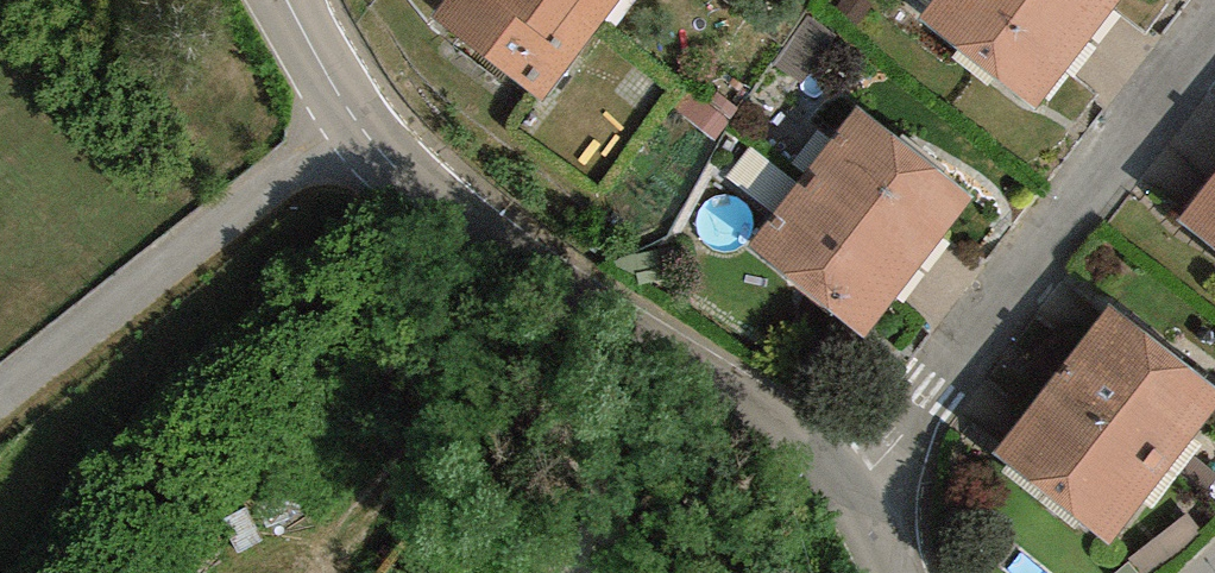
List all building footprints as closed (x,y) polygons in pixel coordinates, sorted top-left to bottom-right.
[(425,53),(534,140),(648,0),(468,0),(425,53)] [(904,44),(1017,134),(1124,0),(939,0),(904,44)] [(856,117),(733,270),(847,360),(969,207),(856,117)] [(1164,251),(1214,291),(1214,187),(1164,251)] [(983,475),(1097,565),(1214,417),(1214,409),(1106,322),(983,475)]
